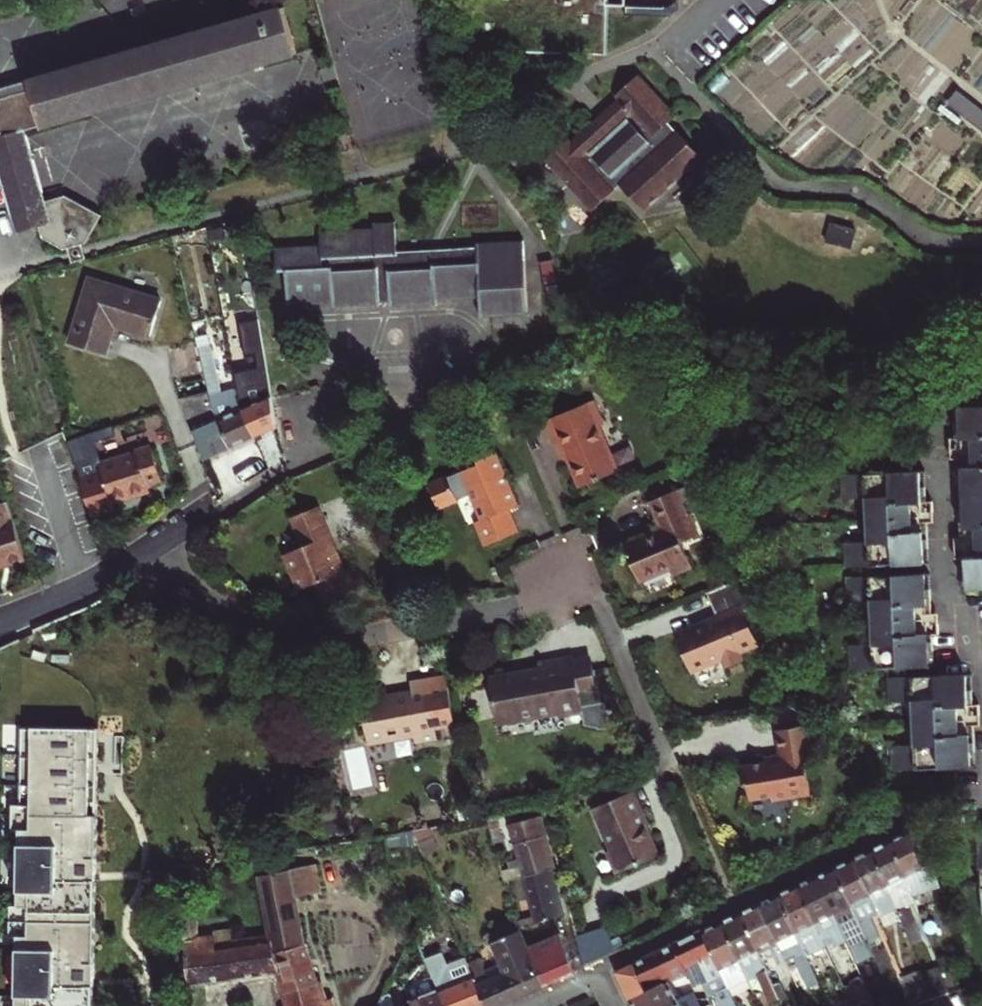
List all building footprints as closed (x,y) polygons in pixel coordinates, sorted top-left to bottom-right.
[(625,4),(625,0),(471,0),(471,51),(606,53),(607,4),(625,4)] [(280,6),(27,80),(30,90),(0,98),(0,185),(13,232),(37,225),(40,236),(64,249),(67,248),(82,244),(87,243),(99,214),(62,194),(42,200),(23,130),(39,124),(40,127),(293,53),(280,6)] [(614,100),(602,110),(616,126),(605,136),(590,120),(568,141),(565,138),(542,161),(588,212),(616,186),(640,212),(697,159),(663,124),(673,115),(635,75),(611,96),(614,100)] [(968,99),(959,111),(981,128),(981,109),(968,99)] [(616,126),(602,110),(590,120),(605,136),(616,126)] [(274,271),(282,271),(285,304),(330,302),(330,306),(388,302),(388,306),(433,304),(433,300),(476,297),(477,316),(523,314),(519,240),(473,243),(473,247),(393,252),(391,222),(370,223),(371,228),(317,230),(318,245),(272,247),(274,271)] [(70,259),(71,264),(86,259),(85,254),(82,244),(67,248),(70,259)] [(87,277),(67,343),(103,354),(112,326),(147,336),(159,299),(87,277)] [(252,383),(233,389),(234,396),(251,437),(274,427),(258,330),(244,333),(252,383)] [(214,420),(226,447),(251,437),(234,396),(233,389),(219,393),(206,335),(193,338),(194,342),(200,366),(206,393),(209,406),(214,420)] [(194,342),(183,345),(189,369),(200,366),(194,342)] [(206,393),(200,366),(189,369),(172,373),(178,399),(206,393)] [(561,455),(575,488),(613,472),(594,427),(599,424),(589,400),(540,419),(556,457),(561,455)] [(954,406),(963,588),(981,587),(981,405),(954,406)] [(189,431),(201,458),(226,447),(214,420),(189,431)] [(91,515),(113,509),(110,502),(147,490),(146,485),(159,481),(149,448),(139,451),(130,422),(65,442),(75,463),(91,515)] [(478,520),(475,522),(485,546),(514,534),(505,510),(516,507),(494,452),(457,467),(458,471),(425,485),(435,510),(469,497),(478,520)] [(349,459),(341,462),(346,476),(355,473),(349,459)] [(921,562),(916,471),(837,474),(838,498),(862,497),(864,541),(840,542),(842,566),(921,562)] [(305,472),(300,475),(313,506),(317,516),(323,513),(305,472)] [(621,547),(636,583),(667,570),(671,578),(690,570),(680,545),(694,538),(674,490),(646,503),(655,527),(648,531),(649,534),(621,547)] [(23,559),(4,501),(0,502),(0,566),(23,559)] [(311,584),(320,605),(354,590),(344,567),(340,568),(317,516),(313,506),(301,512),(299,509),(281,517),(287,531),(290,529),(298,547),(279,556),(294,591),(311,584)] [(485,546),(475,522),(469,524),(479,548),(485,546)] [(921,572),(842,577),(843,600),(867,598),(869,644),(845,645),(846,669),(926,664),(921,572)] [(672,634),(688,672),(717,661),(721,669),(739,662),(736,654),(755,647),(742,615),(753,610),(741,578),(703,593),(713,618),(672,634)] [(136,587),(151,597),(156,591),(141,581),(136,587)] [(484,675),(491,721),(535,716),(534,710),(551,708),(552,714),(575,711),(577,722),(591,724),(591,726),(603,725),(600,702),(596,703),(591,671),(588,671),(572,673),(570,659),(570,656),(538,660),(539,666),(517,668),(517,671),(484,675)] [(586,657),(570,659),(572,673),(588,671),(586,657)] [(909,699),(911,744),(887,745),(888,769),(967,765),(962,673),(884,678),(884,701),(909,699)] [(356,695),(366,744),(410,735),(411,743),(434,739),(432,731),(452,727),(442,678),(406,685),(407,692),(384,697),(382,690),(356,695)] [(21,727),(17,1005),(94,1005),(98,728),(21,727)] [(754,787),(757,802),(778,799),(780,798),(779,793),(795,791),(797,801),(805,799),(807,814),(856,808),(848,758),(822,761),(816,727),(787,731),(790,755),(770,758),(771,764),(747,767),(749,786),(754,787)] [(605,852),(615,875),(657,857),(644,826),(647,824),(633,790),(593,807),(610,850),(605,852)] [(779,803),(797,801),(795,791),(779,793),(780,798),(778,799),(779,803)] [(497,863),(502,881),(549,868),(540,835),(546,833),(539,807),(530,808),(532,816),(506,823),(515,858),(506,860),(497,863)] [(482,816),(497,863),(506,860),(494,814),(482,816)] [(412,827),(379,833),(383,846),(415,842),(412,827)] [(885,838),(911,899),(935,888),(925,854),(915,858),(906,828),(885,838)] [(885,838),(868,847),(893,908),(894,910),(912,902),(885,838)] [(893,908),(868,847),(849,856),(874,913),(875,916),(893,908)] [(869,916),(874,913),(849,856),(830,865),(870,953),(878,970),(889,964),(881,946),(876,949),(871,938),(877,935),(869,916)] [(213,949),(212,935),(196,936),(192,904),(177,906),(186,984),(276,971),(281,988),(312,979),(302,942),(293,895),(314,890),(309,863),(255,876),(269,941),(230,946),(213,949)] [(870,953),(830,865),(811,874),(842,942),(851,961),(870,953)] [(549,868),(502,881),(512,913),(516,925),(529,921),(561,914),(549,868)] [(842,942),(811,874),(793,883),(824,950),(842,942)] [(774,892),(806,959),(824,950),(793,883),(774,892)] [(816,981),(806,959),(774,892),(755,901),(774,942),(782,958),(792,954),(806,985),(816,981)] [(737,909),(755,951),(774,942),(755,901),(737,909)] [(737,909),(717,919),(741,970),(746,968),(762,1001),(774,995),(760,962),(755,951),(737,909)] [(539,985),(524,946),(516,925),(512,913),(490,922),(496,938),(488,941),(497,963),(483,969),(478,956),(463,962),(481,1005),(488,1005),(539,985)] [(741,970),(717,919),(698,928),(728,994),(747,984),(741,970)] [(211,929),(212,935),(213,949),(230,946),(228,927),(211,929)] [(706,996),(714,992),(721,1005),(734,1005),(728,994),(698,928),(669,942),(681,967),(685,966),(696,988),(701,985),(706,996)] [(557,932),(524,946),(539,985),(572,970),(557,932)] [(640,985),(661,975),(666,973),(670,981),(683,974),(681,967),(669,942),(629,961),(640,985)] [(442,1005),(481,1005),(463,962),(461,956),(443,963),(438,951),(422,957),(425,965),(442,1005)] [(774,995),(777,1002),(785,998),(778,982),(785,978),(775,954),(760,962),(774,995)] [(640,985),(629,961),(613,969),(625,998),(664,980),(661,975),(640,985)] [(425,965),(418,968),(400,985),(407,1001),(409,1005),(442,1005),(425,965)] [(937,965),(918,973),(928,999),(947,990),(937,965)] [(928,999),(918,973),(917,970),(899,977),(910,1005),(928,999)] [(840,984),(850,1005),(871,1005),(858,976),(840,984)] [(281,988),(276,989),(281,1005),(324,1005),(322,999),(316,978),(312,979),(281,988)] [(407,1001),(397,1004),(387,980),(374,1005),(409,1005),(407,1001)] [(664,980),(625,998),(629,1005),(658,1005),(672,999),(664,980)] [(709,1003),(706,996),(701,985),(696,988),(672,999),(658,1005),(702,1005),(709,1003)]
